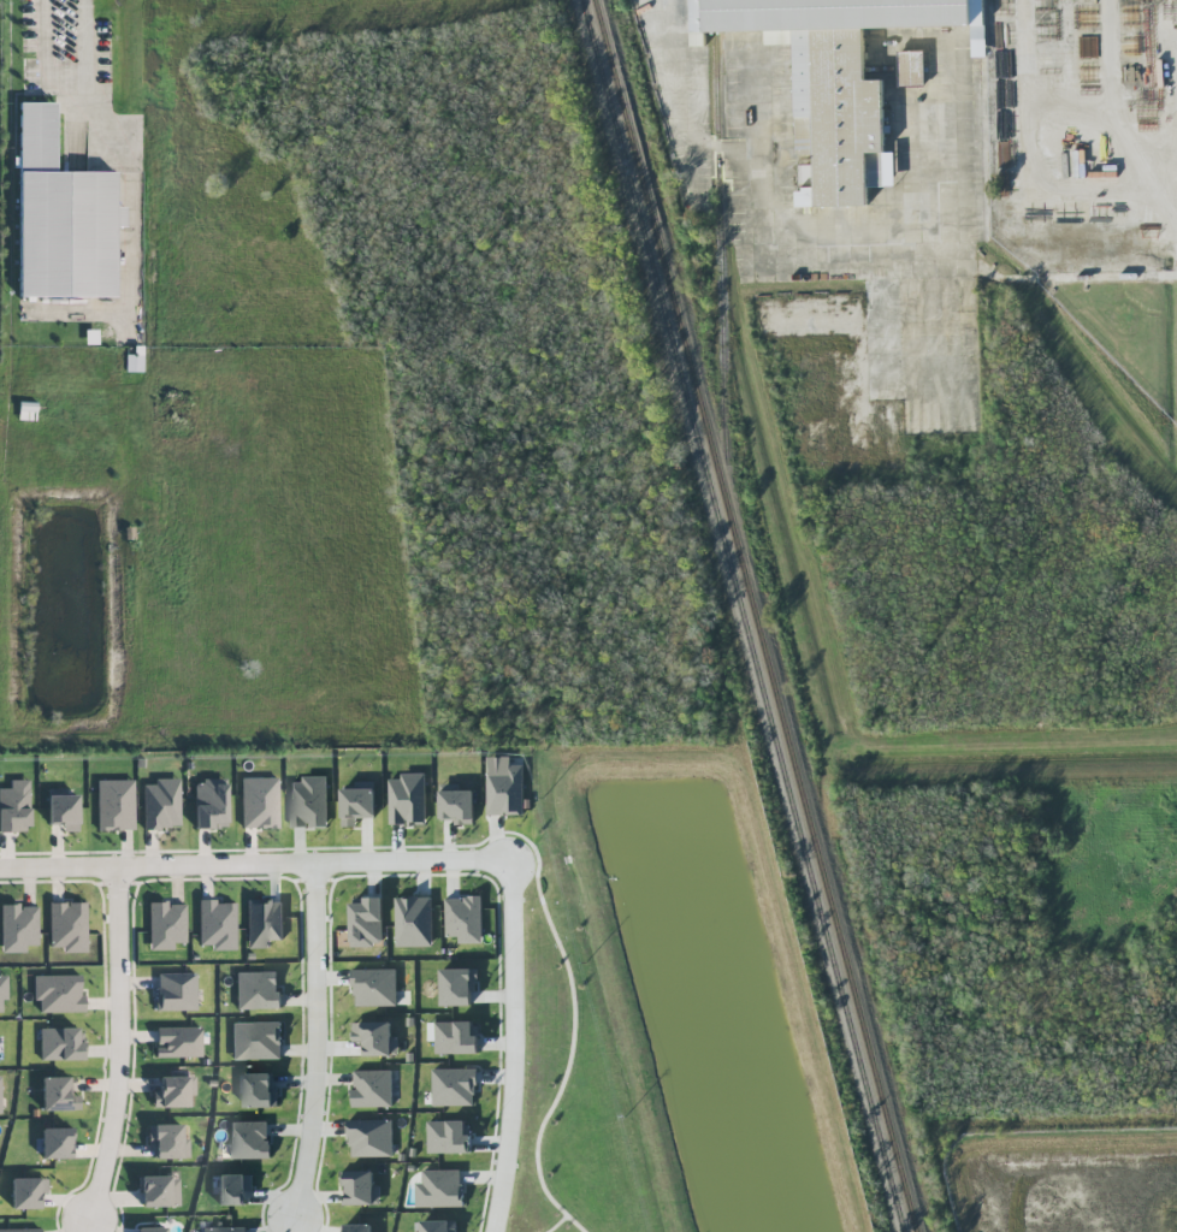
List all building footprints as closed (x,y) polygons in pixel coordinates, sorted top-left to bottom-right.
[(798,154),(815,153),(816,189),(796,190),(797,208),(868,206),(868,187),(895,187),(894,153),(885,153),(883,80),(865,81),(864,29),(972,27),(973,58),(986,57),(984,0),(690,0),(691,33),(795,31),(798,154)] [(924,51),(899,52),(900,87),(925,86),(924,51)] [(115,297),(115,227),(125,227),(125,207),(115,207),(115,173),(55,172),(55,103),(19,103),(18,297),(115,297)] [(141,372),(141,356),(126,356),(125,372),(141,372)] [(524,765),(510,765),(510,757),(487,757),(488,816),(525,816),(524,765)] [(427,825),(426,774),(400,774),(400,779),(389,780),(390,826),(427,825)] [(291,828),(328,827),(327,776),(302,777),(303,782),(291,783),(291,828)] [(279,828),(278,777),(241,778),(242,829),(279,828)] [(179,779),(154,779),(154,785),(142,785),(143,829),(180,828),(179,779)] [(29,832),(28,780),(9,780),(10,789),(0,789),(0,832),(29,832)] [(195,829),(227,829),(227,780),(194,780),(195,829)] [(134,831),(133,781),(96,781),(97,831),(134,831)] [(357,827),(357,818),(376,818),(375,788),(341,789),(343,827),(357,827)] [(474,791),(440,791),(441,821),(454,821),(454,826),(475,825),(474,791)] [(46,796),(47,825),(62,825),(62,832),(78,831),(77,795),(46,796)] [(384,947),(383,897),(364,898),(364,904),(350,904),(351,948),(384,947)] [(397,948),(433,947),(432,898),(396,899),(397,948)] [(482,898),(446,898),(446,938),(459,937),(459,944),(483,944),(482,898)] [(198,902),(199,945),(211,945),(211,950),(236,950),(235,901),(198,902)] [(283,901),(246,902),(247,948),(272,948),(272,941),(284,941),(283,901)] [(63,947),(63,953),(87,952),(86,902),(49,904),(50,948),(63,947)] [(185,903),(148,904),(149,951),(174,950),(173,943),(186,943),(185,903)] [(38,945),(37,906),(0,906),(2,953),(26,953),(26,946),(38,945)] [(442,969),(441,1006),(475,1007),(476,970),(442,969)] [(397,970),(353,970),(354,1007),(398,1006),(397,970)] [(236,973),(237,1010),(280,1009),(280,972),(236,973)] [(157,1012),(197,1011),(196,973),(156,974),(157,1012)] [(40,1013),(83,1012),(82,975),(33,976),(33,1000),(40,1000),(40,1013)] [(353,1022),(353,1042),(363,1042),(362,1056),(398,1057),(399,1037),(392,1037),(392,1023),(353,1022)] [(476,1022),(435,1023),(436,1055),(477,1054),(476,1022)] [(282,1023),(232,1023),(232,1061),(282,1060),(282,1023)] [(156,1058),(202,1057),(201,1027),(155,1028),(156,1058)] [(83,1060),(83,1042),(78,1042),(78,1028),(40,1029),(40,1061),(83,1060)] [(478,1106),(477,1069),(433,1070),(433,1107),(478,1106)] [(354,1108),(393,1107),(392,1071),(353,1071),(354,1108)] [(273,1074),(238,1074),(238,1093),(245,1093),(245,1108),(279,1108),(278,1089),(273,1089),(273,1074)] [(189,1107),(189,1095),(195,1095),(195,1076),(160,1077),(160,1092),(152,1092),(153,1108),(189,1107)] [(41,1078),(42,1111),(79,1111),(79,1096),(69,1096),(69,1077),(41,1078)] [(393,1120),(349,1121),(350,1158),(394,1157),(393,1120)] [(429,1154),(470,1153),(469,1121),(428,1122),(429,1154)] [(269,1122),(230,1123),(231,1160),(271,1159),(269,1122)] [(182,1125),(148,1125),(147,1145),(153,1145),(153,1158),(188,1159),(189,1136),(182,1136),(182,1125)] [(72,1129),(41,1129),(42,1159),(73,1158),(72,1129)] [(463,1170),(423,1171),(423,1183),(416,1184),(417,1208),(464,1207),(463,1170)] [(382,1205),(381,1186),(375,1186),(374,1171),(344,1172),(344,1206),(382,1205)] [(180,1174),(140,1174),(140,1206),(179,1207),(180,1174)] [(218,1206),(249,1206),(249,1192),(254,1192),(253,1175),(217,1175),(218,1206)] [(11,1179),(11,1209),(40,1209),(40,1194),(47,1194),(47,1179),(11,1179)] [(421,1221),(421,1231),(457,1231),(457,1222),(421,1221)]
